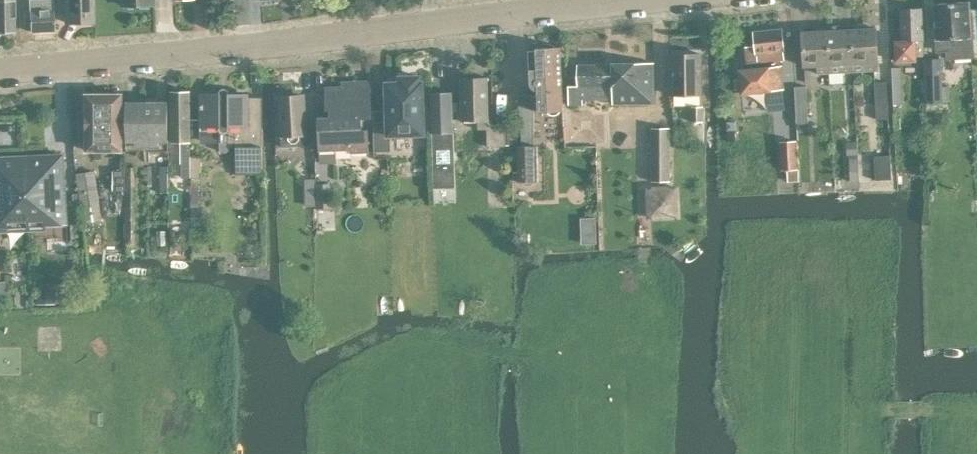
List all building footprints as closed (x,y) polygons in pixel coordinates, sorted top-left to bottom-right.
[(11,31),(10,0),(0,0),(0,31),(11,31)] [(28,31),(51,30),(50,0),(27,0),(28,31)] [(63,21),(91,21),(90,0),(63,0),(63,21)] [(934,1),(936,48),(947,48),(947,56),(970,55),(966,0),(952,0),(934,1)] [(916,59),(915,54),(923,54),(921,6),(899,7),(900,39),(895,39),(895,60),(916,59)] [(874,27),(849,28),(852,70),(876,69),(874,27)] [(755,44),(745,46),(747,62),(749,62),(749,68),(739,69),(741,93),(783,88),(781,64),(780,64),(779,59),(784,58),(781,28),(754,31),(755,44)] [(825,29),(828,71),(852,70),(849,28),(825,29)] [(816,72),(828,71),(825,29),(800,30),(802,65),(816,64),(816,72)] [(536,48),(529,49),(530,82),(533,86),(537,89),(538,110),(547,110),(550,113),(555,113),(559,111),(560,109),(564,109),(561,46),(560,46),(555,46),(554,45),(553,45),(552,44),(551,43),(550,43),(549,43),(548,43),(547,43),(546,43),(545,43),(544,43),(543,43),(542,44),(541,44),(540,45),(539,45),(538,46),(536,46),(536,48)] [(670,52),(670,93),(702,93),(701,52),(670,52)] [(923,58),(924,100),(926,100),(926,109),(938,108),(938,100),(949,100),(949,85),(941,85),(940,56),(923,58)] [(612,101),(616,101),(652,101),(652,60),(578,62),(578,83),(568,83),(568,103),(581,103),(581,97),(612,97),(612,101)] [(892,66),(893,99),(893,102),(902,102),(901,66),(892,66)] [(387,110),(374,110),(375,150),(390,150),(389,134),(424,132),(422,80),(419,81),(419,75),(400,76),(400,81),(386,82),(387,110)] [(459,100),(459,120),(461,120),(461,119),(478,119),(478,127),(487,128),(487,145),(506,145),(505,123),(493,123),(492,118),(488,118),(487,76),(462,76),(462,100),(459,100)] [(335,147),(349,146),(350,150),(367,149),(366,127),(361,127),(361,116),(370,115),(369,85),(361,85),(361,78),(341,79),(341,83),(324,84),(325,107),(328,107),(328,116),(317,116),(318,160),(335,159),(335,147)] [(875,117),(886,117),(884,81),(874,81),(875,117)] [(804,85),(793,86),(795,122),(806,121),(804,85)] [(189,176),(189,174),(189,155),(189,154),(189,150),(189,90),(171,90),(170,128),(180,128),(182,150),(182,175),(189,176)] [(451,90),(431,91),(431,132),(433,188),(454,187),(452,132),(452,120),(452,100),(451,90)] [(200,92),(200,127),(200,140),(219,140),(220,148),(221,150),(225,152),(228,151),(230,148),(231,147),(236,146),(237,166),(248,165),(248,172),(264,172),(260,96),(219,97),(218,91),(200,92)] [(109,93),(86,93),(87,150),(122,149),(122,101),(122,93),(109,93)] [(522,145),(518,145),(519,180),(521,180),(523,181),(524,182),(525,183),(527,184),(530,183),(532,183),(534,181),(535,180),(538,179),(538,144),(534,145),(534,139),(534,94),(519,93),(519,121),(522,121),(522,145)] [(282,134),(283,145),(314,144),(313,130),(306,131),(305,94),(279,96),(281,134),(282,134)] [(124,99),(125,138),(135,138),(135,148),(146,148),(146,100),(124,99)] [(167,100),(146,100),(146,148),(157,147),(156,138),(166,138),(167,100)] [(691,105),(691,120),(703,120),(703,106),(691,105)] [(651,126),(651,180),(668,180),(667,126),(651,126)] [(780,167),(797,167),(796,139),(779,140),(780,167)] [(859,180),(857,142),(847,142),(848,156),(849,156),(850,180),(859,180)] [(45,227),(45,223),(67,221),(63,152),(0,156),(0,230),(45,227)] [(873,178),(889,177),(889,154),(873,154),(873,178)] [(189,174),(191,174),(191,207),(191,225),(201,225),(201,208),(199,207),(200,174),(201,156),(189,155),(189,174)] [(133,243),(134,166),(125,166),(124,243),(133,243)] [(168,192),(168,166),(160,166),(159,192),(168,192)] [(124,189),(124,169),(112,169),(112,189),(124,189)] [(94,170),(78,173),(85,221),(102,218),(94,170)] [(315,182),(316,182),(316,177),(306,178),(306,204),(314,204),(315,182)] [(315,182),(314,204),(317,204),(317,207),(331,206),(331,182),(316,182),(315,182)] [(677,185),(646,186),(647,215),(678,214),(677,185)] [(55,287),(35,288),(35,302),(55,302),(55,287)]
